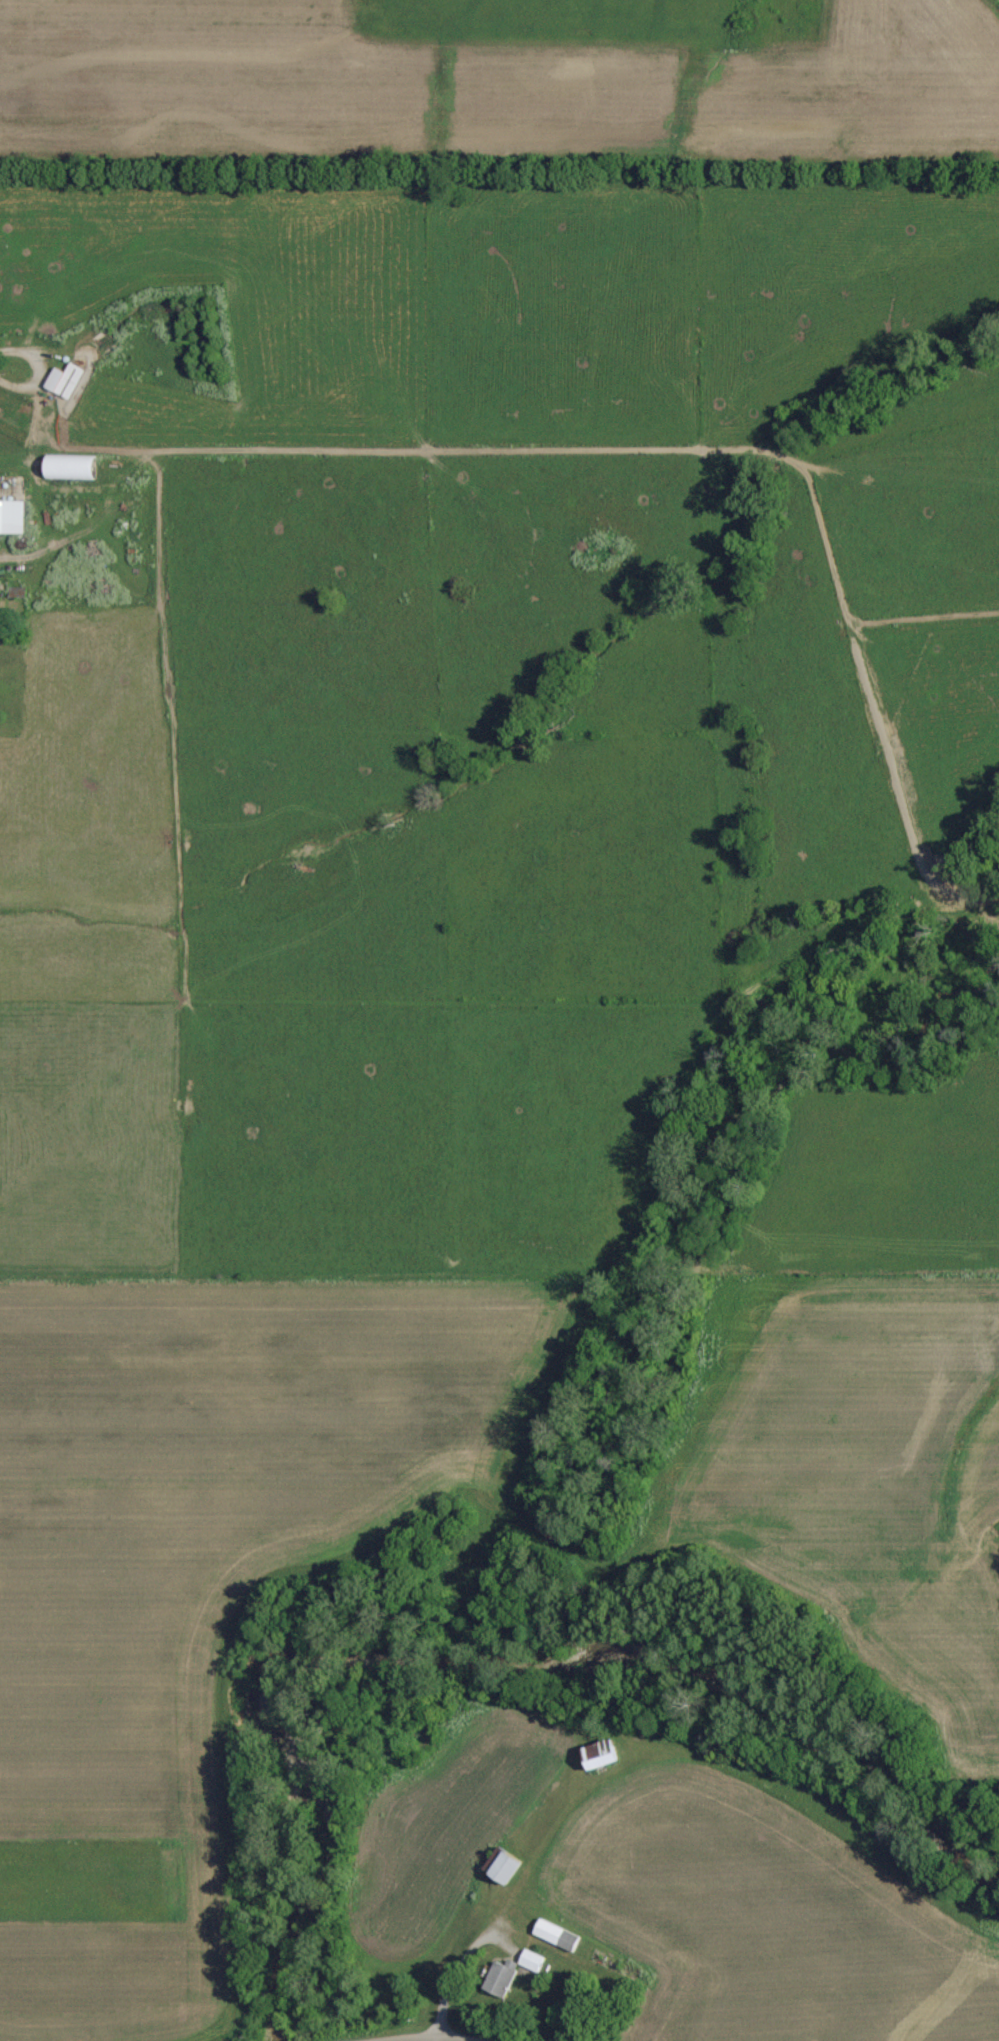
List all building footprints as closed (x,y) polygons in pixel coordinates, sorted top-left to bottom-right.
[(85,369),(71,363),(67,373),(55,368),(47,389),(73,399),(85,369)] [(47,480),(96,481),(96,457),(47,456),(47,480)] [(0,501),(0,535),(25,535),(26,502),(0,501)] [(622,1762),(619,1751),(615,1752),(611,1740),(584,1748),(591,1772),(622,1762)] [(491,1874),(509,1887),(526,1863),(508,1851),(491,1874)] [(535,1935),(575,1953),(582,1937),(542,1920),(535,1935)] [(546,1958),(527,1950),(521,1965),(540,1973),(546,1958)] [(485,1990),(507,1999),(519,1971),(497,1962),(485,1990)]
